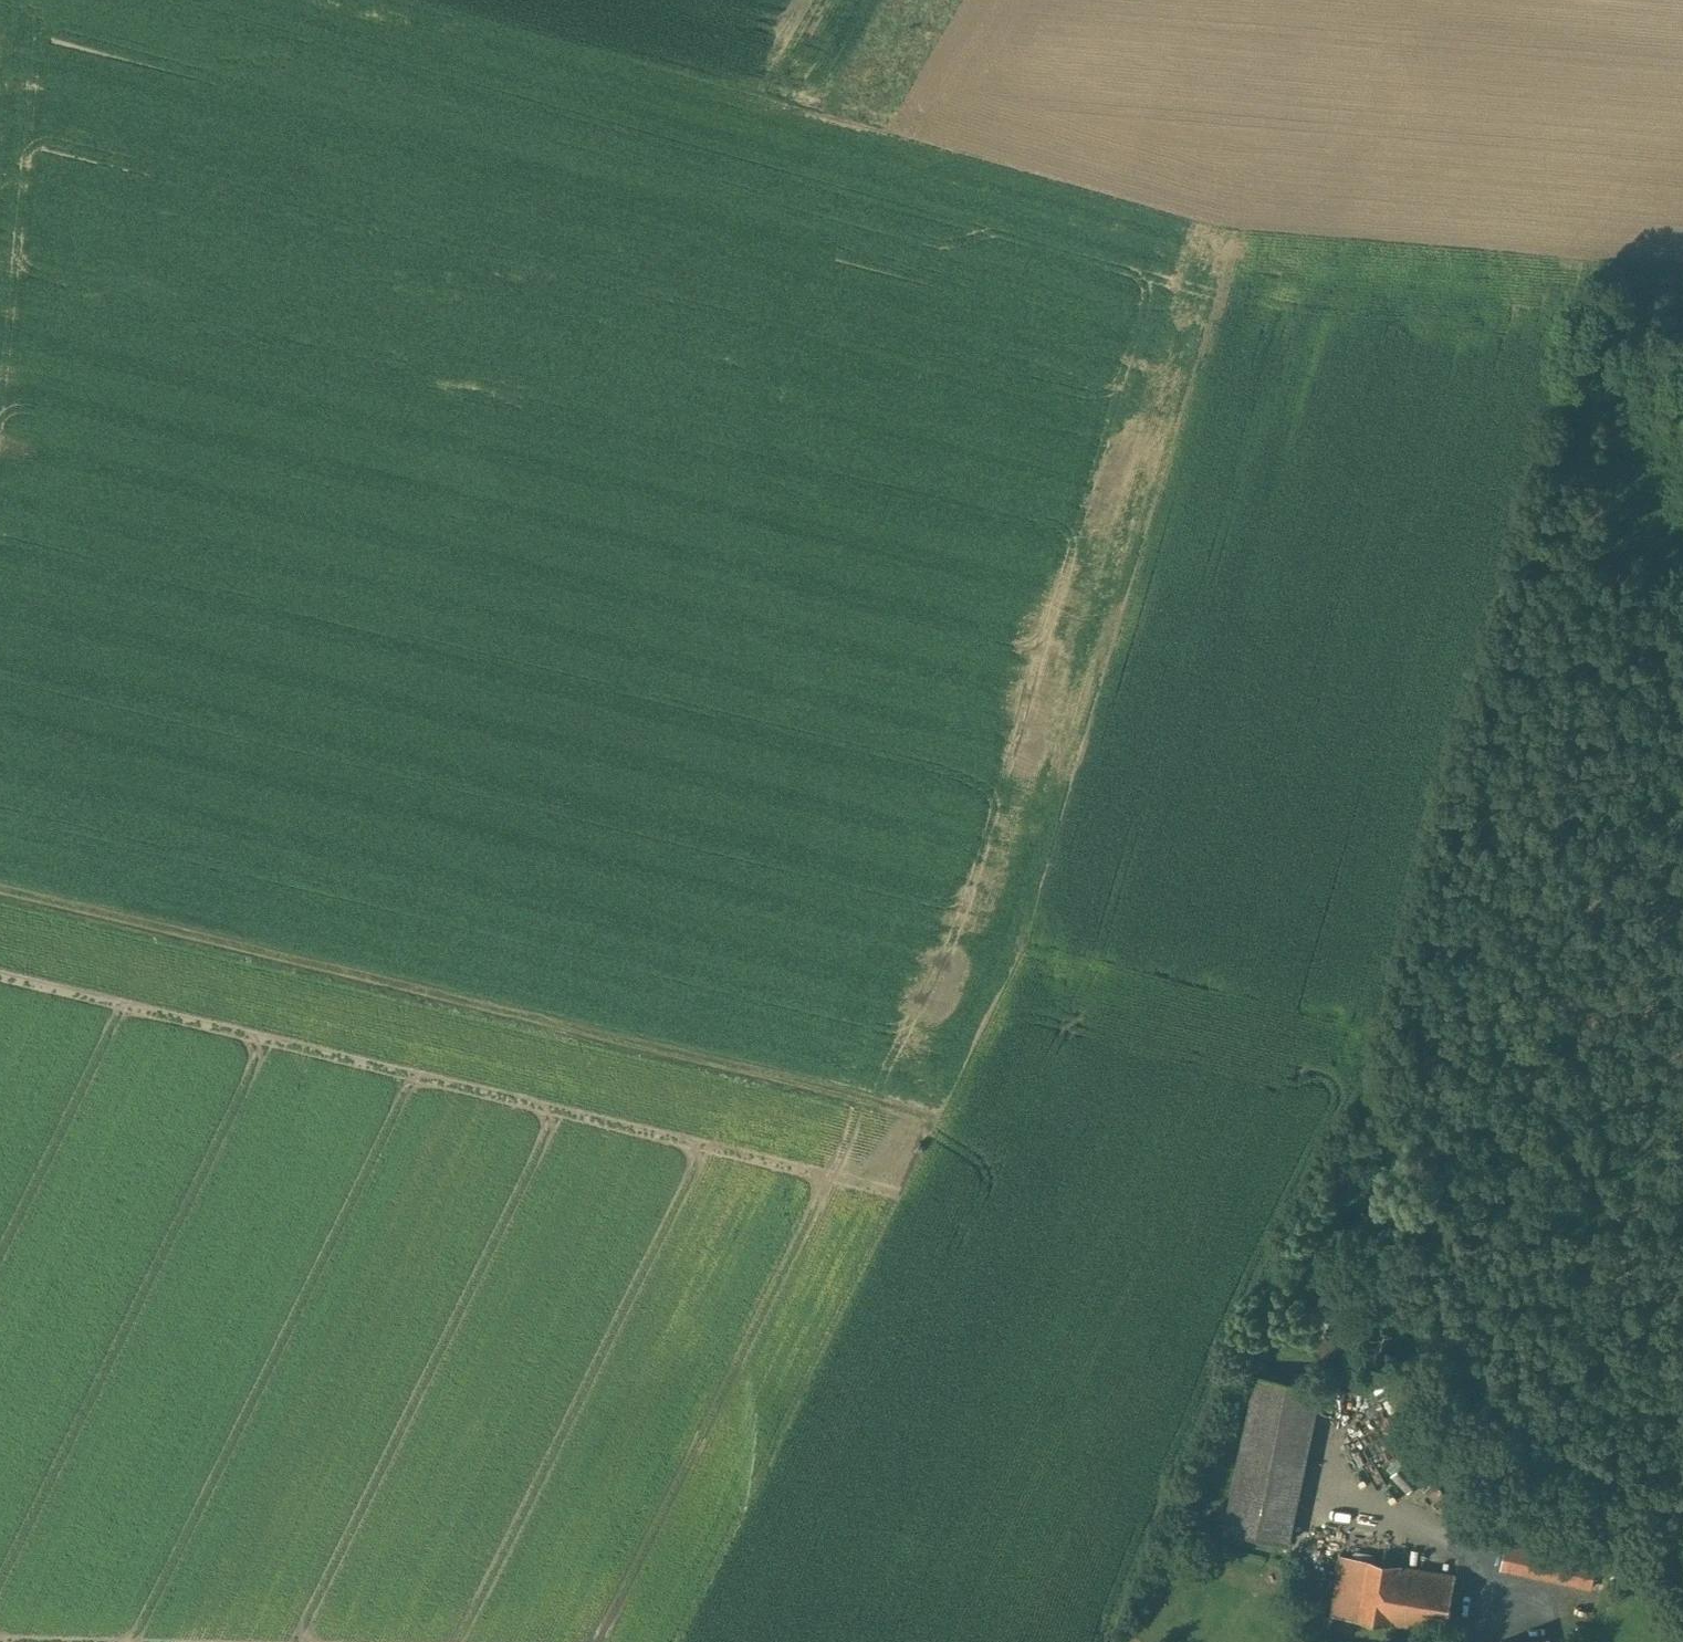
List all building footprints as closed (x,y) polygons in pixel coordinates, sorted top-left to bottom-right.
[(1317,1386),(1250,1376),(1224,1526),(1291,1540),(1317,1386)] [(1595,1560),(1507,1541),(1502,1567),(1589,1587),(1595,1560)] [(1402,1562),(1342,1552),(1332,1615),(1391,1624),(1392,1622),(1447,1629),(1457,1576),(1401,1567),(1402,1562)]
